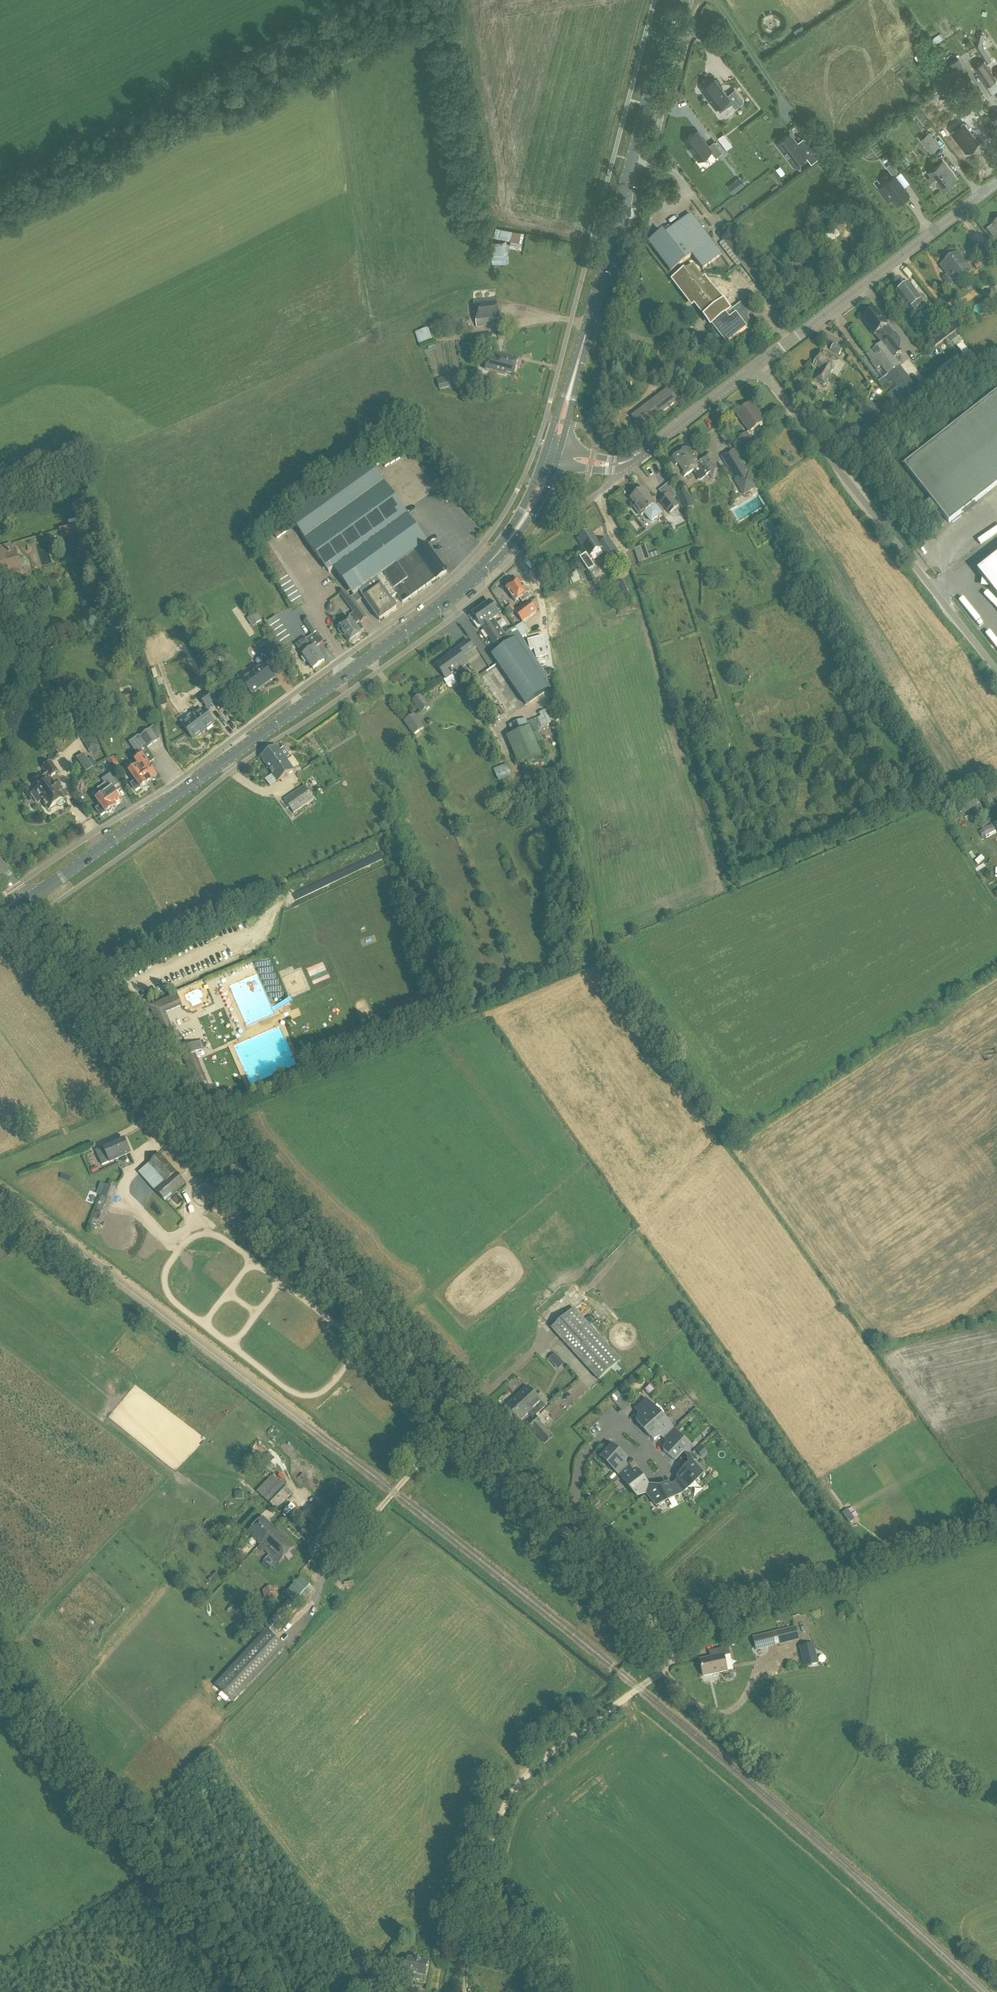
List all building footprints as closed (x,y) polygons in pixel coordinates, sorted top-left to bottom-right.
[(797,35),(803,32),(799,27),(794,30),(797,35)] [(987,63),(992,59),(983,45),(986,34),(978,32),(975,46),(987,63)] [(973,67),(985,86),(993,81),(981,62),(973,67)] [(715,79),(702,89),(716,108),(717,107),(720,111),(732,102),(736,107),(743,101),(734,90),(727,95),(715,79)] [(976,87),(967,93),(972,101),(981,95),(976,87)] [(978,142),(964,123),(951,133),(966,151),(978,142)] [(697,131),(684,141),(689,148),(687,149),(692,155),(694,153),(699,160),(711,150),(716,157),(722,152),(714,141),(709,146),(697,131)] [(797,143),(790,133),(777,143),(794,166),(807,156),(811,162),(818,157),(804,138),(797,143)] [(718,138),(723,145),(729,140),(724,134),(718,138)] [(940,147),(936,142),(928,148),(932,153),(940,147)] [(887,165),(886,166),(893,174),(898,170),(892,161),(887,165)] [(941,189),(956,178),(944,162),(929,173),(931,176),(928,178),(933,185),(936,182),(941,189)] [(895,175),(882,185),(892,197),(897,204),(909,194),(895,175)] [(733,182),(739,189),(745,185),(739,177),(733,182)] [(662,232),(649,242),(671,272),(692,256),(703,270),(722,255),(691,215),(671,230),(665,235),(663,232),(662,232)] [(512,231),(512,242),(518,242),(518,224),(504,224),(504,231),(512,231)] [(719,235),(724,241),(729,237),(724,230),(719,235)] [(506,240),(490,242),(492,263),(509,261),(506,240)] [(958,253),(949,259),(963,277),(972,271),(958,253)] [(949,259),(940,266),(946,273),(947,275),(942,279),(944,282),(949,288),(963,277),(949,259)] [(695,266),(678,280),(696,304),(703,313),(714,327),(726,344),(747,328),(748,330),(753,326),(744,314),(756,305),(750,297),(730,312),(714,290),(695,266)] [(984,282),(977,287),(981,292),(989,286),(985,281),(984,282)] [(910,284),(897,293),(914,316),(922,311),(927,307),(910,284)] [(477,328),(500,325),(497,299),(474,300),(477,328)] [(938,308),(933,312),(938,320),(944,316),(938,308)] [(876,309),(863,319),(874,335),(875,335),(882,344),(867,355),(872,362),(871,363),(877,370),(882,366),(888,375),(883,378),(888,385),(893,382),(902,395),(914,386),(905,373),(899,367),(893,358),(901,353),(890,338),(894,335),(887,326),(887,325),(876,309)] [(422,338),(432,337),(430,325),(420,327),(422,338)] [(945,342),(949,339),(942,330),(928,340),(935,349),(945,342)] [(479,348),(493,346),(492,333),(478,335),(479,348)] [(834,343),(830,351),(839,356),(844,349),(834,343)] [(973,356),(963,344),(963,343),(957,348),(967,361),(973,356)] [(821,350),(813,365),(821,369),(816,379),(826,385),(830,377),(839,361),(821,350)] [(921,369),(931,361),(924,354),(915,362),(921,369)] [(514,375),(517,360),(499,356),(499,358),(490,356),(486,370),(506,375),(506,373),(514,375)] [(439,391),(451,387),(448,377),(437,380),(439,391)] [(642,429),(678,401),(669,389),(632,417),(642,429)] [(904,465),(949,523),(996,485),(996,392),(904,465)] [(844,411),(848,403),(843,400),(838,408),(844,411)] [(749,432),(765,421),(752,403),(736,414),(749,432)] [(876,408),(870,419),(875,422),(881,411),(876,408)] [(746,451),(755,444),(748,433),(738,439),(746,451)] [(400,458),(401,459),(411,452),(404,443),(394,449),(394,450),(392,452),(385,453),(379,457),(385,467),(390,464),(391,465),(396,461),(400,458)] [(689,446),(671,458),(676,465),(678,464),(684,472),(681,474),(684,477),(694,470),(696,474),(695,475),(700,481),(707,477),(706,475),(708,474),(712,480),(723,472),(713,457),(710,453),(700,460),(700,461),(698,463),(693,456),(695,455),(689,446)] [(748,471),(742,461),(734,448),(721,457),(735,479),(734,480),(743,495),(758,486),(749,470),(748,471)] [(290,519),(293,524),(328,573),(335,568),(355,595),(360,592),(380,620),(404,604),(403,603),(436,580),(447,572),(372,467),(369,463),(290,519)] [(68,487),(73,504),(85,501),(81,484),(68,487)] [(663,513),(659,509),(644,489),(631,499),(636,506),(634,507),(641,516),(645,513),(651,522),(663,513)] [(693,506),(687,491),(677,495),(683,510),(693,506)] [(670,515),(681,506),(670,493),(659,501),(670,515)] [(271,529),(277,539),(292,529),(285,519),(271,529)] [(62,538),(69,536),(77,534),(82,549),(90,546),(84,523),(62,530),(60,530),(62,538)] [(590,532),(579,539),(590,557),(602,549),(608,558),(616,553),(607,539),(599,545),(590,532)] [(304,602),(266,541),(256,548),(294,609),(304,602)] [(15,550),(13,543),(0,547),(0,585),(23,579),(15,550)] [(650,559),(649,554),(646,545),(634,549),(639,563),(650,559)] [(977,572),(982,579),(991,580),(990,589),(996,598),(996,556),(977,572)] [(548,579),(558,573),(549,562),(540,568),(548,579)] [(574,585),(586,579),(581,567),(568,572),(574,585)] [(523,603),(530,597),(528,593),(518,580),(506,589),(515,602),(520,599),(523,603)] [(630,595),(624,582),(617,585),(623,598),(630,595)] [(340,628),(338,631),(341,635),(344,634),(349,642),(351,641),(353,643),(357,640),(357,637),(362,634),(355,624),(360,621),(361,622),(367,618),(354,599),(352,600),(345,590),(341,593),(354,612),(350,616),(351,618),(339,627),(340,628)] [(620,605),(616,607),(620,615),(631,609),(627,601),(620,605)] [(523,623),(537,612),(529,602),(516,612),(523,623)] [(505,638),(493,620),(499,616),(490,603),(472,615),(476,621),(473,623),(478,630),(481,628),(482,628),(494,645),(505,638)] [(257,612),(247,619),(252,627),(262,620),(257,612)] [(293,641),(277,616),(267,623),(283,648),(293,641)] [(323,641),(316,633),(318,632),(310,618),(303,622),(311,634),(296,645),(303,655),(303,656),(301,658),(305,663),(308,662),(313,670),(324,661),(314,647),(323,641)] [(153,637),(147,621),(135,626),(141,641),(153,637)] [(537,659),(547,656),(542,637),(528,641),(531,650),(535,649),(537,659)] [(514,639),(490,655),(524,705),(548,689),(514,639)] [(437,665),(446,679),(468,664),(463,657),(474,649),(469,642),(451,654),(452,655),(437,665)] [(276,656),(269,646),(258,654),(266,664),(276,656)] [(252,695),(273,679),(262,665),(242,681),(252,695)] [(198,697),(199,698),(207,709),(217,701),(209,689),(198,697)] [(121,696),(123,705),(134,701),(131,692),(121,696)] [(421,714),(430,708),(421,695),(412,701),(421,714)] [(193,740),(214,724),(204,710),(183,726),(193,740)] [(541,727),(551,724),(546,711),(540,713),(541,717),(538,719),(541,727)] [(402,722),(412,736),(423,728),(413,714),(402,722)] [(511,732),(532,724),(528,714),(507,723),(511,732)] [(138,766),(129,772),(136,782),(132,785),(136,791),(140,788),(156,776),(148,764),(149,764),(143,756),(149,751),(147,749),(160,739),(156,724),(139,737),(138,736),(129,743),(140,757),(134,761),(138,766)] [(529,728),(506,738),(517,764),(541,754),(529,728)] [(84,741),(95,734),(91,729),(81,736),(84,741)] [(54,754),(56,758),(63,754),(58,746),(50,750),(53,755),(54,754)] [(294,770),(294,769),(299,765),(293,756),(287,760),(278,746),(262,758),(278,781),(294,770)] [(55,787),(49,779),(57,772),(50,762),(43,768),(47,774),(36,782),(41,788),(32,795),(38,803),(42,800),(49,810),(56,805),(57,805),(58,806),(59,806),(60,807),(61,807),(61,806),(62,806),(63,805),(64,804),(64,803),(64,802),(64,801),(64,800),(63,799),(64,799),(60,794),(62,792),(57,785),(55,787)] [(510,775),(508,770),(506,764),(492,770),(496,781),(510,775)] [(101,806),(96,809),(101,816),(106,813),(106,814),(107,813),(109,814),(112,811),(113,809),(122,802),(113,789),(118,785),(111,774),(102,780),(105,784),(98,789),(102,796),(97,800),(101,806)] [(306,785),(289,796),(286,799),(287,801),(283,803),(288,810),(292,807),(296,813),(316,799),(306,785)] [(191,988),(197,1000),(209,994),(203,982),(191,988)] [(166,1012),(183,1005),(177,994),(150,1006),(166,1044),(178,1039),(166,1012)] [(279,1004),(294,1000),(292,994),(277,999),(279,1004)] [(189,1056),(185,1058),(199,1092),(210,1087),(196,1054),(204,1050),(200,1041),(185,1048),(189,1056)] [(103,1164),(130,1151),(124,1138),(97,1151),(103,1164)] [(149,1164),(140,1172),(156,1191),(165,1201),(184,1181),(160,1154),(149,1164)] [(100,1234),(118,1189),(106,1184),(89,1229),(100,1234)] [(135,1239),(131,1252),(148,1258),(152,1244),(135,1239)] [(552,1327),(598,1380),(622,1360),(576,1307),(552,1327)] [(549,1359),(558,1370),(565,1363),(555,1353),(549,1359)] [(512,1415),(534,1395),(527,1387),(505,1407),(512,1415)] [(519,1422),(528,1414),(533,1419),(535,1417),(546,1407),(534,1395),(512,1415),(519,1422)] [(646,1431),(661,1417),(646,1400),(636,1409),(643,1416),(637,1421),(646,1431)] [(533,1419),(527,1425),(544,1443),(552,1436),(547,1431),(535,1417),(533,1419)] [(661,1435),(665,1440),(674,1431),(661,1417),(646,1431),(654,1441),(661,1435)] [(674,1431),(665,1440),(670,1444),(664,1451),(675,1461),(689,1446),(679,1436),(674,1431)] [(620,1476),(628,1469),(623,1463),(627,1460),(612,1446),(601,1457),(616,1471),(620,1476)] [(702,1457),(707,1452),(702,1446),(696,1451),(702,1457)] [(681,1479),(675,1483),(682,1494),(704,1474),(694,1463),(678,1477),(681,1479)] [(628,1469),(620,1476),(624,1479),(637,1497),(647,1489),(649,1488),(649,1487),(636,1471),(633,1474),(628,1469)] [(263,1497),(266,1500),(276,1510),(292,1494),(281,1484),(278,1481),(263,1497)] [(668,1484),(650,1493),(657,1507),(682,1494),(675,1483),(670,1487),(668,1484)] [(263,1517),(255,1526),(249,1533),(261,1544),(276,1529),(263,1517)] [(276,1529),(261,1544),(258,1548),(260,1550),(262,1548),(279,1563),(296,1545),(278,1528),(276,1530),(276,1529)] [(321,1533),(317,1537),(306,1550),(314,1556),(325,1544),(324,1544),(328,1539),(321,1533)] [(211,1582),(219,1574),(215,1571),(207,1578),(211,1582)] [(290,1599),(305,1582),(293,1571),(277,1588),(290,1599)] [(305,1582),(290,1599),(265,1626),(274,1634),(290,1617),(295,1611),(314,1590),(305,1582)] [(756,1650),(799,1640),(796,1626),(753,1637),(756,1650)] [(266,1629),(215,1685),(233,1702),(284,1647),(266,1629)] [(819,1663),(814,1643),(799,1647),(804,1666),(819,1663)] [(723,1655),(700,1660),(703,1676),(727,1671),(724,1657),(730,1655),(728,1647),(722,1649),(723,1655)] [(408,1957),(407,1964),(400,1963),(398,1971),(408,1973),(407,1978),(422,1981),(423,1976),(425,1977),(428,1961),(408,1957)] [(378,1986),(368,1983),(366,1991),(381,1991),(382,1986),(378,1986)]
